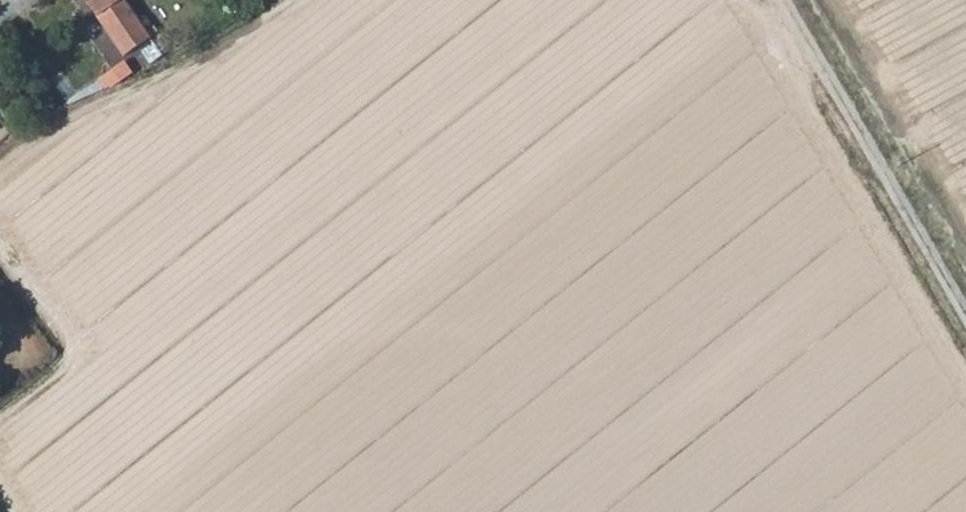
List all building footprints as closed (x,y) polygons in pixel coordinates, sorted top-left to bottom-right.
[(127,0),(87,0),(98,17),(120,3),(127,14),(126,15),(140,38),(149,34),(127,0)]
